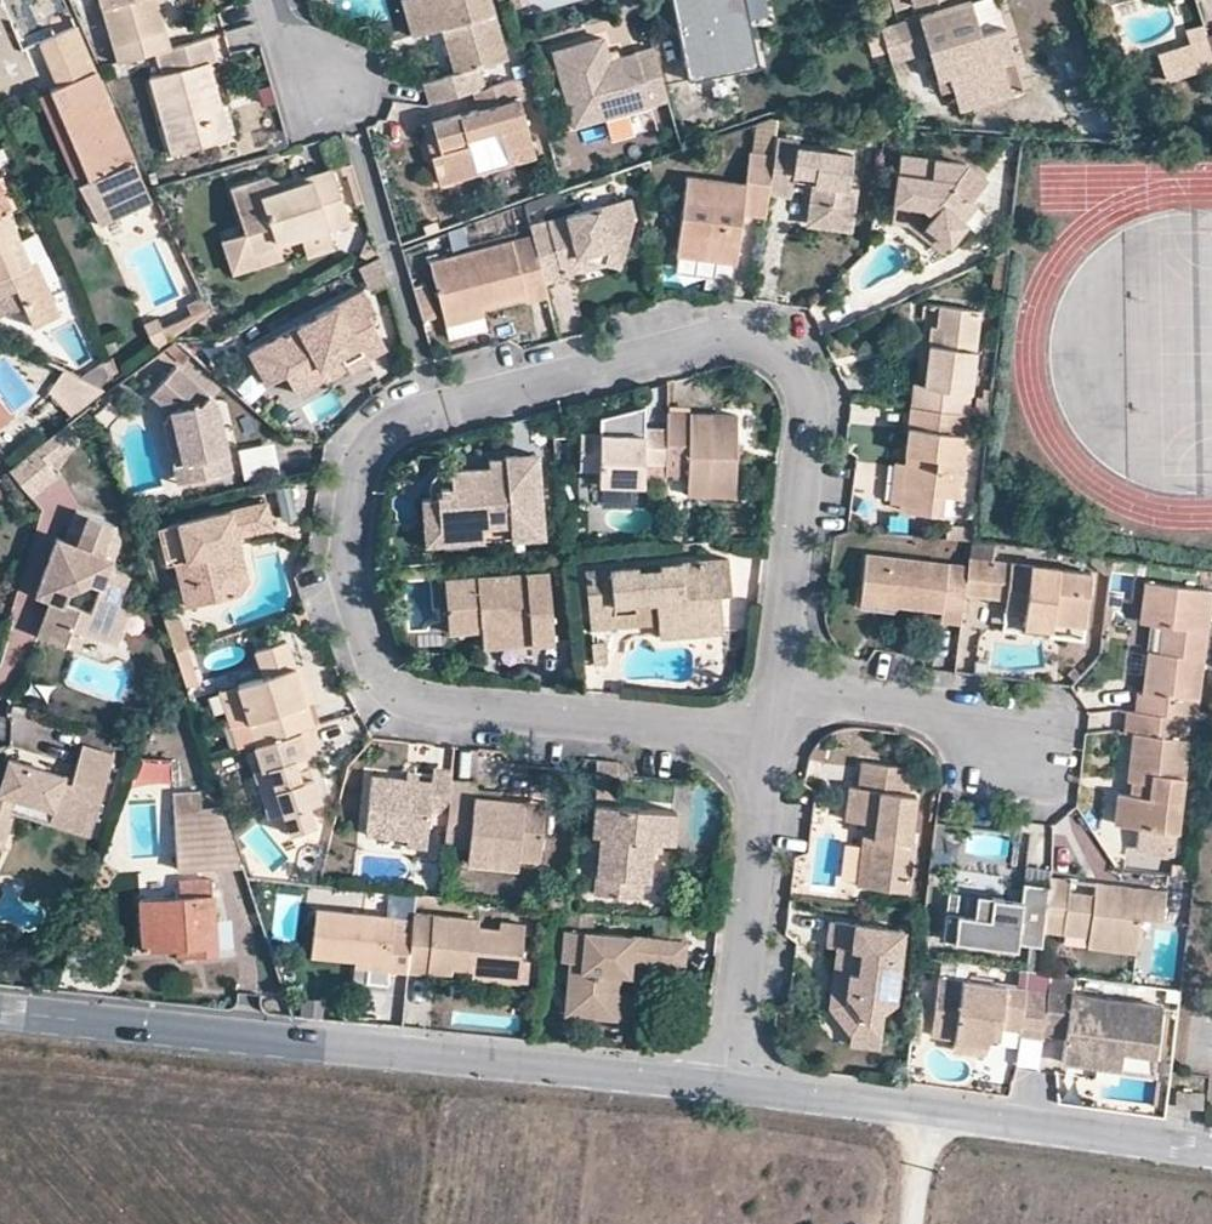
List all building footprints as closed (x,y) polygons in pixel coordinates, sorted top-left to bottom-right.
[(143,177),(65,0),(2,0),(24,49),(42,42),(57,74),(70,69),(74,78),(51,89),(91,178),(82,181),(92,203),(101,222),(152,197),(143,177)] [(156,4),(155,0),(98,0),(116,64),(158,52),(169,48),(156,4)] [(413,38),(431,33),(422,0),(403,0),(413,38)] [(442,29),(451,27),(454,40),(446,42),(455,74),(444,77),(422,83),(429,104),(474,92),(483,88),(478,68),(509,59),(492,0),(422,0),(431,33),(442,29)] [(687,80),(757,65),(749,28),(772,23),(768,0),(671,0),(687,80)] [(891,11),(929,0),(888,0),(891,11)] [(1011,62),(1001,27),(977,34),(969,3),(895,25),(906,60),(926,53),(935,83),(946,79),(950,92),(956,113),(1009,97),(999,65),(1011,62)] [(906,60),(895,25),(878,30),(888,64),(906,60)] [(1209,53),(1202,31),(1200,26),(1189,30),(1197,56),(1209,53)] [(446,42),(454,40),(451,27),(442,29),(446,42)] [(175,157),(213,146),(204,109),(222,104),(209,60),(218,58),(212,36),(169,48),(158,52),(164,73),(153,77),(175,157)] [(653,49),(619,59),(609,62),(607,54),(603,41),(553,56),(575,128),(669,100),(653,49)] [(607,54),(609,62),(619,59),(617,51),(607,54)] [(474,92),(478,110),(434,122),(442,155),(433,158),(441,185),(480,175),(470,139),(498,131),(503,149),(532,142),(515,79),(483,88),(474,92)] [(950,92),(946,79),(935,83),(939,96),(950,92)] [(51,89),(41,93),(81,182),(82,181),(91,178),(51,89)] [(213,146),(233,140),(222,104),(204,109),(213,146)] [(434,122),(425,125),(433,158),(442,155),(434,122)] [(793,169),(812,172),(812,180),(809,204),(824,206),(822,222),(843,224),(850,184),(844,183),(847,153),(796,146),(796,142),(775,139),(772,156),(768,191),(788,193),(792,178),(793,169)] [(503,149),(508,167),(536,160),(532,142),(503,149)] [(673,250),(734,258),(741,211),(764,216),(768,191),(772,156),(751,153),(746,182),(685,174),(673,250)] [(957,220),(972,202),(968,198),(982,181),(960,164),(895,156),(893,164),(889,200),(915,204),(929,216),(921,226),(944,244),(961,223),(957,220)] [(793,169),(792,178),(812,180),(812,172),(793,169)] [(307,177),(308,182),(286,188),(267,178),(230,189),(248,253),(273,246),(271,239),(297,231),(299,239),(346,225),(331,172),(307,177)] [(2,215),(5,213),(12,209),(0,181),(0,210),(2,215)] [(607,210),(592,205),(556,215),(525,224),(528,233),(540,279),(557,275),(556,271),(555,266),(575,260),(572,250),(600,243),(620,250),(628,217),(623,196),(606,201),(607,210)] [(607,210),(606,201),(592,205),(607,210)] [(824,206),(809,204),(806,220),(822,222),(824,206)] [(28,266),(5,213),(2,215),(0,215),(0,314),(23,305),(32,325),(55,314),(33,263),(28,266)] [(937,252),(944,244),(921,226),(915,233),(937,252)] [(299,239),(297,231),(271,239),(273,246),(299,239)] [(540,279),(528,233),(428,262),(442,315),(480,305),(522,292),(524,299),(544,293),(540,279)] [(555,266),(556,271),(604,258),(617,263),(620,250),(600,243),(572,250),(575,260),(555,266)] [(680,258),(678,271),(716,276),(717,263),(680,258)] [(324,373),(318,363),(329,356),(337,361),(342,360),(344,362),(349,370),(368,359),(366,355),(384,345),(366,312),(373,308),(361,287),(246,349),(264,381),(283,370),(293,388),(313,379),(324,373)] [(442,315),(444,325),(482,313),(480,305),(442,315)] [(937,343),(932,343),(929,362),(923,361),(921,382),(910,382),(907,406),(965,413),(975,310),(936,305),(932,328),(938,329),(937,343)] [(932,328),(927,328),(923,361),(929,362),(932,343),(937,343),(938,329),(932,328)] [(318,363),(324,373),(344,362),(342,360),(337,361),(329,356),(318,363)] [(170,417),(177,445),(189,443),(193,463),(189,464),(194,481),(231,471),(225,449),(221,431),(214,403),(175,370),(151,398),(170,417)] [(283,370),(264,381),(279,410),(318,389),(313,379),(293,388),(283,370)] [(48,396),(77,416),(95,391),(66,371),(48,396)] [(223,401),(214,403),(221,431),(231,428),(223,401)] [(9,413),(0,402),(0,421),(9,413)] [(941,496),(955,498),(965,413),(907,406),(903,455),(910,456),(910,467),(902,465),(898,504),(897,507),(899,510),(903,513),(931,516),(933,495),(941,496)] [(662,474),(687,475),(686,495),(733,496),(736,415),(663,413),(663,429),(662,465),(662,474)] [(170,417),(162,424),(177,485),(194,481),(189,464),(193,463),(189,443),(177,445),(170,417)] [(606,427),(606,435),(642,436),(642,428),(606,427)] [(642,428),(642,436),(606,435),(577,434),(575,469),(597,469),(597,484),(642,485),(643,464),(662,465),(663,429),(642,428)] [(70,449),(56,432),(41,443),(55,461),(70,449)] [(55,461),(41,443),(4,473),(28,503),(54,482),(44,470),(55,461)] [(241,447),(244,479),(280,476),(277,445),(241,447)] [(504,454),(505,463),(462,467),(449,470),(450,488),(436,489),(436,498),(441,530),(507,521),(509,536),(541,533),(533,451),(504,454)] [(910,456),(903,455),(902,465),(910,467),(910,456)] [(902,465),(890,464),(886,503),(898,504),(902,465)] [(436,498),(436,489),(450,488),(449,470),(439,470),(435,472),(431,475),(429,482),(430,499),(436,498)] [(941,496),(933,495),(931,516),(939,517),(941,496)] [(420,500),(425,547),(509,536),(507,521),(441,530),(436,498),(430,499),(420,500)] [(271,530),(265,503),(158,530),(166,565),(174,563),(186,609),(233,597),(220,542),(237,538),(271,530)] [(47,584),(52,592),(48,602),(36,640),(63,648),(68,632),(79,636),(101,642),(113,607),(122,575),(105,570),(108,560),(98,558),(101,546),(112,544),(112,538),(108,527),(73,516),(62,545),(53,543),(40,582),(47,584)] [(969,539),(970,529),(945,526),(943,537),(969,539)] [(233,597),(249,582),(237,538),(220,542),(233,597)] [(112,544),(101,546),(98,558),(108,560),(112,544)] [(961,597),(965,566),(862,554),(858,590),(894,594),(893,606),(937,611),(936,620),(958,623),(961,597)] [(610,604),(653,602),(654,625),(654,636),(691,634),(691,622),(718,619),(716,595),(727,594),(725,560),(656,564),(656,571),(635,572),(635,565),(598,568),(598,576),(582,577),(584,615),(611,614),(610,604)] [(966,560),(965,566),(961,597),(984,600),(988,562),(966,560)] [(1080,627),(1087,574),(1007,564),(1001,602),(1001,611),(1019,613),(1018,624),(1048,629),(1050,617),(1061,619),(1060,625),(1080,627)] [(582,568),(582,577),(598,576),(598,568),(582,568)] [(549,644),(544,574),(441,581),(445,633),(481,632),(481,624),(495,623),(495,633),(527,632),(528,645),(549,644)] [(1138,620),(1161,623),(1157,648),(1150,648),(1146,688),(1140,688),(1138,711),(1189,717),(1195,717),(1201,670),(1208,613),(1211,587),(1143,579),(1138,620)] [(47,584),(40,582),(34,597),(48,602),(52,592),(47,584)] [(858,590),(856,604),(893,608),(893,606),(894,594),(858,590)] [(584,615),(585,628),(654,625),(653,602),(610,604),(611,614),(584,615)] [(101,642),(113,645),(124,610),(113,607),(101,642)] [(691,622),(691,634),(718,633),(718,619),(691,622)] [(482,639),(483,648),(528,645),(527,632),(495,633),(495,623),(481,624),(481,632),(482,639)] [(79,636),(68,632),(63,648),(74,651),(79,636)] [(445,633),(445,641),(482,639),(481,632),(445,633)] [(589,686),(612,686),(613,634),(590,633),(589,686)] [(301,665),(292,669),(304,705),(314,702),(301,665)] [(304,705),(292,669),(235,688),(252,748),(297,733),(311,728),(304,705)] [(235,688),(222,691),(240,751),(252,748),(235,688)] [(1134,780),(1142,781),(1141,794),(1133,793),(1119,792),(1115,822),(1174,829),(1189,717),(1138,711),(1130,710),(1127,732),(1135,732),(1129,780),(1134,780)] [(304,775),(297,776),(293,763),(300,761),(306,759),(297,733),(252,748),(260,773),(265,771),(272,793),(265,795),(273,818),(280,817),(287,838),(313,830),(307,808),(318,805),(309,773),(304,775)] [(68,778),(66,785),(56,782),(58,776),(3,761),(0,771),(0,842),(2,843),(9,821),(5,819),(7,814),(11,800),(14,800),(49,810),(89,822),(108,755),(76,746),(68,778)] [(863,818),(874,820),(865,885),(905,889),(911,839),(907,838),(913,792),(909,790),(910,777),(901,765),(860,760),(857,786),(846,784),(842,815),(863,818)] [(297,776),(304,775),(300,761),(293,763),(297,776)] [(620,763),(596,761),(592,804),(616,806),(620,763)] [(260,773),(252,776),(265,821),(273,818),(265,795),(272,793),(265,771),(260,773)] [(66,785),(68,778),(58,776),(56,782),(66,785)] [(405,780),(371,777),(363,834),(404,837),(423,840),(426,811),(445,813),(448,782),(448,778),(430,776),(430,783),(405,780)] [(1142,781),(1134,780),(1133,793),(1141,794),(1142,781)] [(497,801),(496,817),(473,815),(474,793),(475,785),(448,782),(445,813),(442,844),(467,847),(467,862),(516,869),(518,859),(518,852),(540,853),(545,812),(524,810),(521,803),(497,801)] [(199,791),(170,794),(177,871),(239,866),(219,807),(201,808),(199,791)] [(474,793),(473,815),(496,817),(497,801),(498,795),(474,793)] [(521,803),(524,810),(545,812),(545,805),(521,803)] [(592,804),(589,833),(597,834),(593,874),(638,879),(645,879),(647,851),(649,840),(658,840),(670,842),(672,812),(616,806),(592,804)] [(49,810),(46,824),(85,835),(89,822),(49,810)] [(874,820),(863,818),(854,884),(865,885),(874,820)] [(1017,833),(1019,821),(1008,820),(999,830),(1017,833)] [(942,848),(945,824),(933,822),(930,847),(942,848)] [(1172,848),(1174,829),(1134,825),(1131,842),(1172,848)] [(404,837),(403,847),(423,849),(423,840),(404,837)] [(647,851),(656,853),(658,840),(649,840),(647,851)] [(518,852),(518,859),(539,861),(540,853),(518,852)] [(593,874),(592,895),(637,899),(638,879),(593,874)] [(1093,886),(1090,897),(1068,894),(1068,883),(1047,880),(1046,888),(1041,931),(1061,934),(1063,925),(1086,928),(1084,938),(1084,941),(1132,947),(1136,921),(1158,924),(1161,895),(1093,886)] [(175,955),(214,951),(210,882),(177,883),(177,897),(138,903),(142,949),(174,947),(175,955)] [(1041,931),(1046,888),(1020,885),(1018,902),(1017,912),(999,909),(1000,900),(974,897),(971,920),(942,916),(939,944),(1013,953),(1013,947),(1025,948),(1023,970),(1034,971),(1035,971),(1041,931)] [(1017,912),(1018,902),(1000,900),(999,909),(1017,912)] [(391,931),(392,918),(315,910),(311,956),(353,959),(386,962),(386,971),(406,973),(410,932),(391,931)] [(499,930),(478,928),(479,921),(411,914),(410,932),(406,973),(425,975),(427,971),(449,973),(451,954),(471,955),(470,979),(515,984),(521,926),(501,923),(499,930)] [(827,944),(824,973),(831,974),(830,987),(820,994),(819,1004),(839,1032),(866,1013),(878,1014),(881,1004),(883,985),(893,985),(898,948),(900,937),(883,935),(884,927),(821,919),(818,943),(827,944)] [(1084,938),(1086,928),(1063,925),(1061,934),(1084,938)] [(900,937),(901,929),(884,927),(883,935),(900,937)] [(680,968),(682,942),(562,931),(559,963),(567,964),(563,1016),(613,1020),(617,978),(618,963),(629,964),(636,965),(680,968)] [(1084,941),(1084,949),(1131,955),(1132,947),(1084,941)] [(353,959),(352,968),(386,971),(386,962),(353,959)] [(629,964),(618,963),(617,978),(628,978),(629,964)] [(1035,971),(1034,971),(1032,989),(1045,990),(1047,973),(1035,971)] [(831,974),(824,973),(820,994),(830,987),(831,974)] [(1160,1005),(1069,993),(1072,976),(1047,973),(1045,990),(1039,1031),(1063,1035),(1059,1060),(1094,1064),(1096,1047),(1120,1050),(1153,1054),(1160,1005)] [(1045,990),(1032,989),(938,977),(931,1033),(948,1035),(946,1047),(983,1052),(986,1042),(987,1033),(997,1034),(998,1025),(1016,1027),(1016,1032),(1039,1035),(1039,1031),(1045,990)] [(881,1004),(891,998),(893,985),(883,985),(881,1004)] [(839,1032),(839,1040),(874,1044),(878,1014),(866,1013),(839,1032)] [(987,1033),(986,1042),(995,1043),(997,1034),(987,1033)] [(1120,1050),(1096,1047),(1094,1064),(1117,1068),(1120,1050)]
